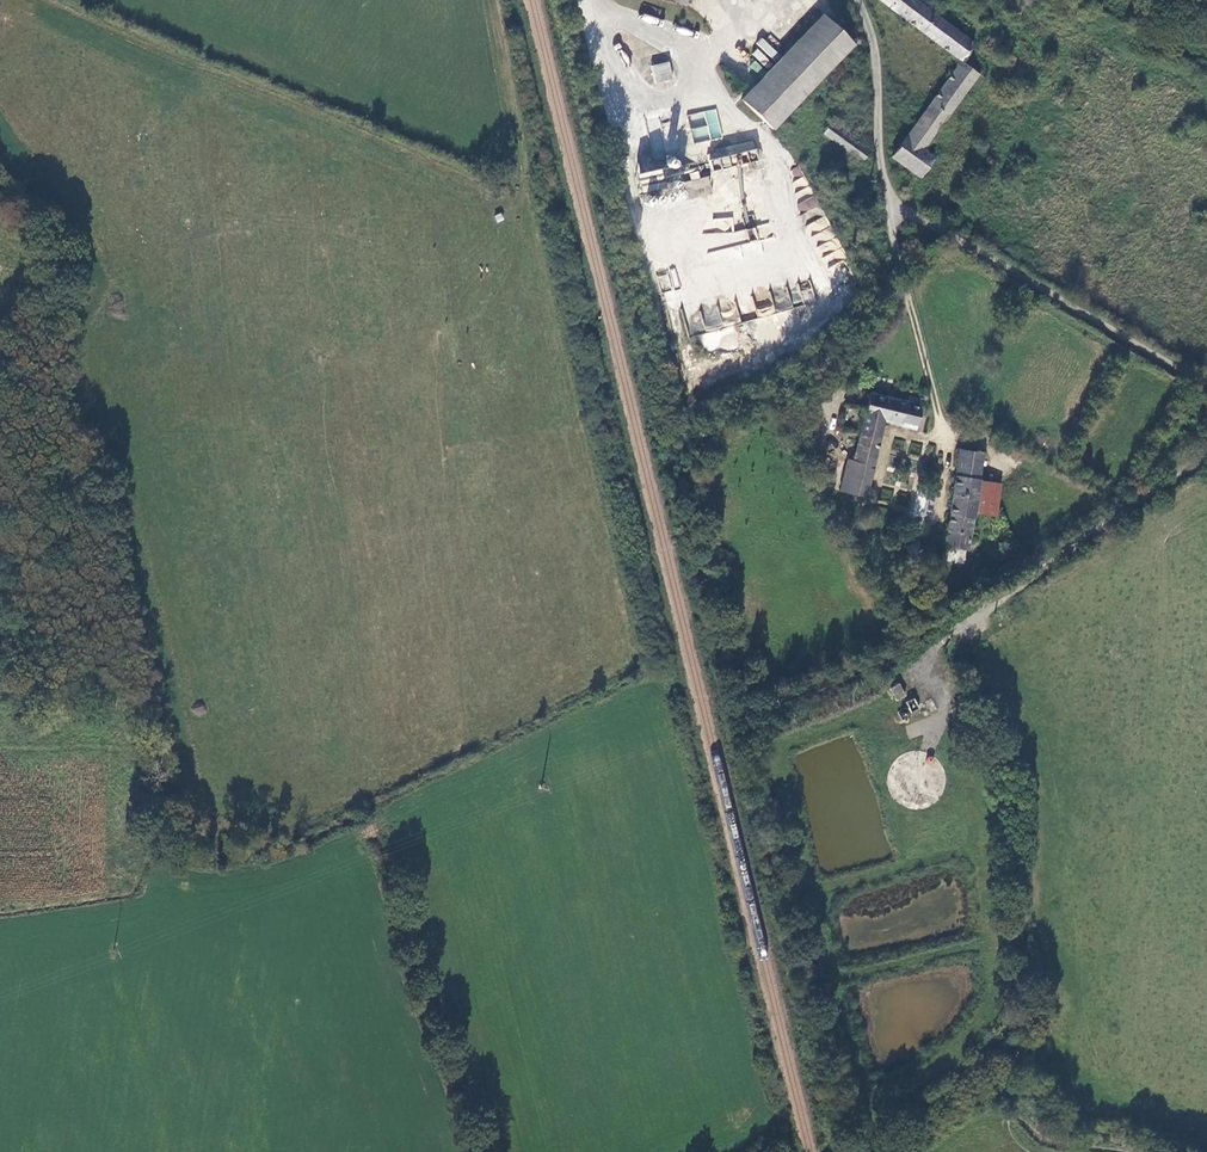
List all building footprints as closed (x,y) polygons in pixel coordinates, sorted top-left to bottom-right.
[(959,62),(973,43),(926,8),(932,0),(878,0),(959,62)] [(825,14),(742,98),(773,128),(854,42),(852,40),(854,39),(850,35),(848,36),(825,14)] [(764,65),(769,60),(757,49),(752,54),(764,65)] [(669,61),(650,65),(654,82),(673,78),(669,61)] [(925,148),(978,76),(959,62),(890,157),(918,178),(934,156),(925,148)] [(715,108),(687,115),(694,143),(722,136),(715,108)] [(830,123),(823,133),(861,160),(868,150),(830,123)] [(710,153),(715,170),(758,157),(752,139),(710,153)] [(814,193),(812,194),(800,167),(794,169),(798,179),(790,182),(804,212),(819,205),(814,193)] [(690,197),(712,193),(709,176),(700,177),(699,171),(666,177),(665,169),(640,173),(644,193),(680,187),(678,179),(685,178),(687,188),(689,187),(690,197)] [(815,245),(826,268),(847,257),(825,215),(804,226),(814,246),(815,245)] [(689,336),(721,327),(716,307),(699,312),(703,326),(687,330),(689,336)] [(908,399),(871,388),(852,458),(846,457),(839,490),(864,496),(884,419),(917,428),(924,400),(909,396),(908,399)] [(982,454),(960,450),(944,547),(967,550),(973,512),(992,516),(998,482),(977,478),(982,454)] [(916,539),(905,544),(913,562),(923,557),(916,539)] [(890,688),(896,700),(906,696),(900,683),(890,688)] [(914,698),(906,701),(910,711),(918,708),(914,698)]
